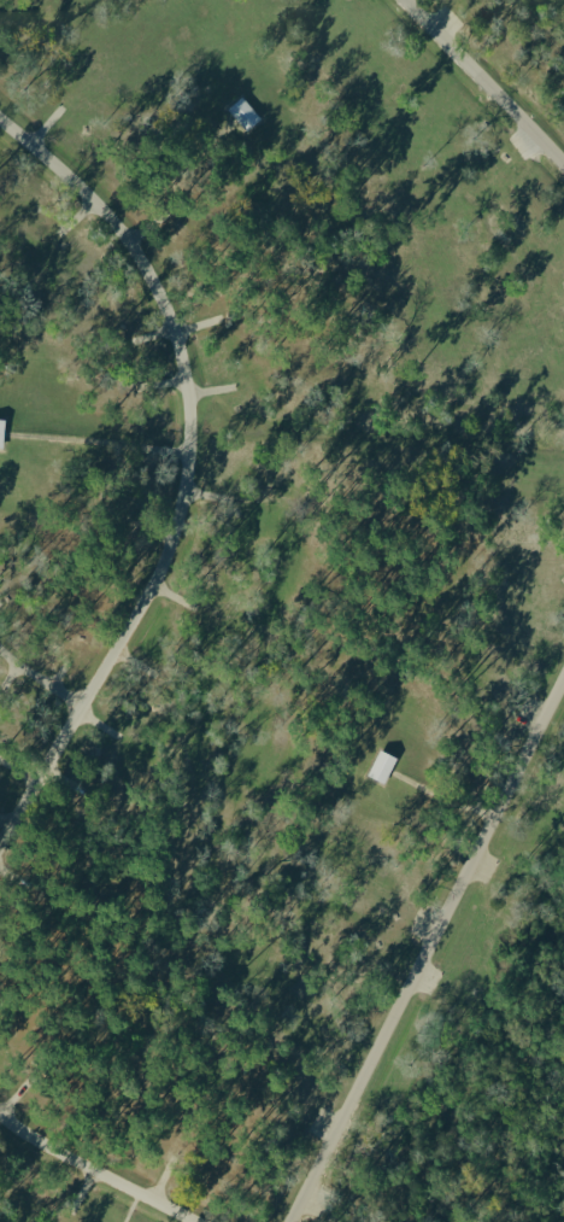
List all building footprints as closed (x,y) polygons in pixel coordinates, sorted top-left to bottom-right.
[(224,106),(240,94),(259,118),(243,131),(233,117),(224,106)] [(362,774),(376,747),(394,758),(386,771),(380,784),(362,774)]
